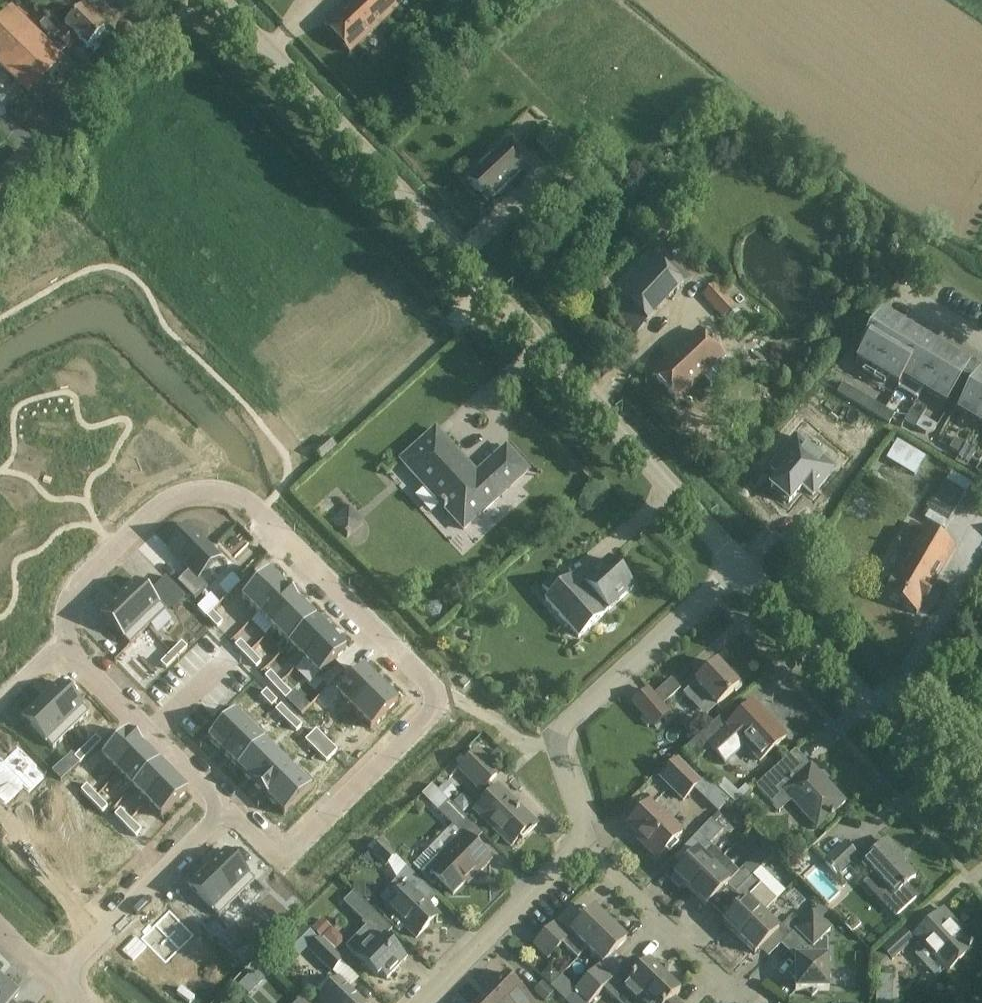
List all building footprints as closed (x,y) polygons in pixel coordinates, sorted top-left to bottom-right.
[(326,28),(350,54),(397,10),(394,6),(400,0),(356,0),(326,28)] [(65,30),(56,39),(69,51),(79,40),(88,50),(105,32),(82,9),(64,29),(65,30)] [(30,92),(62,57),(10,10),(0,21),(0,65),(30,92)] [(559,139),(549,130),(537,142),(562,168),(575,154),(560,138),(559,139)] [(521,172),(502,150),(467,181),(487,203),(521,172)] [(507,225),(534,196),(521,184),(493,213),(507,225)] [(688,278),(659,247),(653,254),(649,250),(613,289),(626,302),(615,313),(637,333),(647,323),(648,324),(684,286),(682,285),(688,278)] [(702,297),(723,319),(736,306),(715,284),(702,297)] [(883,317),(856,362),(898,387),(902,380),(944,405),(967,367),(883,317)] [(652,376),(676,402),(703,377),(710,385),(731,366),(723,357),(699,332),(652,376)] [(981,425),(981,376),(960,412),(981,425)] [(837,393),(856,405),(862,396),(842,384),(837,393)] [(856,405),(879,418),(884,409),(862,396),(856,405)] [(884,409),(879,418),(889,425),(895,415),(884,409)] [(926,435),(934,433),(936,429),(910,413),(904,423),(915,429),(916,429),(926,435)] [(477,475),(436,430),(402,462),(464,530),(528,472),(506,448),(477,475)] [(813,496),(835,469),(823,459),(821,462),(805,449),(808,446),(796,437),(770,468),(780,476),(770,488),(773,490),(771,493),(784,504),(786,501),(789,504),(803,487),(813,496)] [(949,449),(960,455),(965,446),(955,440),(949,449)] [(926,458),(897,441),(886,460),(915,477),(926,458)] [(965,446),(960,455),(971,462),(976,452),(965,446)] [(952,517),(933,505),(925,519),(944,531),(952,517)] [(347,506),(330,521),(345,538),(363,523),(347,506)] [(955,548),(911,522),(897,545),(911,553),(896,579),(894,578),(893,580),(886,580),(881,588),(885,594),(884,596),(916,615),(923,604),(925,605),(933,590),(932,589),(955,548)] [(185,530),(164,551),(186,573),(174,585),(192,603),(205,590),(195,581),(216,560),(185,530)] [(634,588),(609,560),(578,588),(571,579),(566,584),(556,573),(542,586),(551,597),(546,601),(579,638),(608,611),(608,612),(634,588)] [(259,616),(285,589),(268,573),(242,599),(259,616)] [(135,581),(117,598),(147,627),(164,610),(135,581)] [(273,630),(299,604),(285,589),(259,616),(273,630)] [(117,598),(100,616),(129,645),(147,627),(117,598)] [(426,611),(432,617),(439,615),(441,608),(436,602),(429,604),(426,611)] [(289,646),(316,620),(299,604),(273,630),(289,646)] [(221,622),(211,612),(206,618),(214,626),(216,628),(221,622)] [(304,661),(330,634),(316,620),(289,646),(304,661)] [(330,634),(304,661),(320,677),(347,651),(330,634)] [(251,651),(241,641),(235,647),(245,657),(251,651)] [(182,643),(171,653),(177,659),(187,649),(182,643)] [(261,661),(251,651),(245,657),(255,667),(261,661)] [(171,653),(162,663),(167,669),(177,659),(171,653)] [(739,687),(717,664),(684,695),(691,703),(704,692),(718,707),(739,687)] [(355,713),(381,686),(364,669),(338,696),(355,713)] [(281,682),(271,672),(265,678),(275,688),(281,682)] [(681,690),(672,680),(655,695),(664,705),(681,690)] [(275,688),(285,698),(291,692),(281,682),(275,688)] [(57,684),(40,701),(69,730),(86,713),(57,684)] [(381,686),(355,713),(371,729),(398,703),(381,686)] [(277,700),(267,690),(261,695),(271,706),(277,700)] [(647,690),(632,703),(653,728),(668,715),(647,690)] [(40,701),(22,718),(51,748),(69,730),(40,701)] [(754,703),(728,727),(707,746),(725,766),(746,747),(760,762),(786,738),(754,703)] [(291,714),(281,704),(275,710),(285,720),(291,714)] [(234,714),(208,741),(223,755),(249,729),(234,714)] [(301,724),(296,719),(291,714),(285,720),(295,730),(301,724)] [(263,743),(249,729),(223,755),(237,770),(263,743)] [(327,739),(317,729),(312,735),(321,745),(327,739)] [(117,775),(144,749),(127,732),(100,759),(117,775)] [(321,745),(312,735),(306,741),(316,751),(321,745)] [(95,736),(85,746),(91,752),(101,742),(95,736)] [(337,749),(327,739),(321,745),(331,755),(337,749)] [(694,766),(707,754),(695,740),(681,753),(694,766)] [(280,759),(263,743),(237,770),(253,786),(280,759)] [(6,807),(25,788),(29,791),(47,774),(17,745),(4,758),(0,753),(0,802),(6,807)] [(321,745),(316,751),(326,761),(331,755),(321,745)] [(85,746),(75,756),(81,762),(91,752),(85,746)] [(477,751),(471,746),(456,762),(462,766),(457,771),(482,795),(503,773),(478,750),(477,751)] [(131,790),(158,763),(144,749),(117,775),(131,790)] [(498,767),(506,759),(497,751),(489,759),(498,767)] [(810,767),(796,751),(756,787),(780,813),(792,801),(817,829),(845,803),(827,783),(830,779),(825,773),(820,775),(811,766),(810,767)] [(294,774),(280,759),(253,786),(268,800),(294,774)] [(701,782),(678,759),(658,779),(683,803),(694,792),(703,783),(701,782)] [(146,804),(172,777),(158,763),(131,790),(146,804)] [(311,790),(294,774),(268,800),(284,817),(311,790)] [(161,819),(187,792),(172,777),(146,804),(161,819)] [(701,782),(703,783),(694,792),(700,798),(711,786),(704,779),(701,782)] [(56,782),(41,796),(50,804),(64,790),(56,782)] [(441,793),(448,800),(456,791),(446,782),(438,790),(441,793)] [(91,801),(97,796),(87,786),(82,791),(91,801)] [(536,826),(499,788),(476,812),(511,847),(519,838),(522,841),(536,826)] [(741,813),(756,800),(749,792),(734,805),(741,813)] [(449,801),(448,800),(441,793),(430,804),(438,812),(449,801)] [(107,806),(97,796),(91,801),(101,811),(107,806)] [(454,805),(463,814),(472,805),(466,800),(459,800),(454,805)] [(453,826),(462,836),(464,834),(473,825),(449,801),(438,812),(452,826),(453,826)] [(667,822),(649,805),(628,826),(647,844),(644,847),(657,859),(682,833),(669,821),(667,822)] [(123,827),(129,821),(119,811),(113,817),(123,827)] [(715,824),(721,818),(718,814),(712,820),(715,824)] [(684,885),(691,892),(724,858),(710,844),(723,832),(715,824),(712,820),(692,840),(704,852),(701,855),(698,852),(675,876),(671,881),(679,889),(684,885)] [(123,827),(133,837),(139,831),(129,821),(123,827)] [(750,830),(724,854),(737,868),(763,845),(750,830)] [(429,850),(413,866),(432,886),(437,881),(453,896),(475,874),(477,876),(492,862),(464,834),(462,836),(439,859),(429,850)] [(398,856),(383,842),(371,854),(385,868),(398,856)] [(859,857),(846,842),(824,862),(838,877),(859,857)] [(892,896),(882,905),(882,906),(885,903),(895,914),(915,896),(906,886),(915,878),(900,862),(903,859),(896,851),(893,854),(884,844),(862,864),(892,896)] [(224,852),(207,869),(236,899),(253,881),(224,852)] [(724,858),(691,892),(706,907),(727,885),(737,895),(754,877),(744,868),(739,873),(724,858)] [(207,869),(189,887),(219,916),(236,899),(207,869)] [(423,883),(408,869),(387,890),(396,899),(387,909),(385,908),(380,913),(399,932),(405,926),(417,938),(438,917),(413,893),(423,883)] [(754,877),(737,895),(742,900),(733,909),(736,911),(724,924),(740,939),(763,915),(777,901),(754,877)] [(360,900),(362,900),(363,884),(351,884),(351,891),(354,894),(360,900)] [(360,900),(354,894),(344,903),(364,923),(374,913),(360,900)] [(822,903),(801,924),(801,925),(795,931),(813,949),(814,958),(795,958),(796,969),(789,974),(796,981),(796,992),(806,992),(813,998),(819,992),(829,992),(829,958),(827,958),(827,940),(825,938),(832,931),(822,921),(830,913),(822,903)] [(173,907),(158,921),(183,946),(197,932),(173,907)] [(578,959),(587,950),(611,925),(595,910),(571,934),(572,935),(570,937),(555,923),(533,946),(549,961),(564,945),(578,959)] [(973,949),(940,914),(914,938),(947,973),(973,949)] [(779,930),(763,915),(740,939),(755,954),(760,950),(768,958),(795,931),(801,925),(801,924),(793,916),(779,930)] [(313,929),(321,937),(330,927),(322,919),(313,929)] [(158,921),(144,935),(169,960),(183,946),(158,921)] [(279,922),(269,933),(275,938),(285,928),(279,922)] [(627,941),(611,925),(587,950),(603,965),(627,941)] [(299,957),(316,940),(303,927),(286,944),(299,957)] [(337,949),(342,944),(342,938),(332,928),(324,937),(337,949)] [(346,947),(356,956),(378,978),(382,974),(387,980),(406,960),(384,939),(381,942),(366,928),(346,947)] [(914,941),(904,930),(881,950),(892,962),(914,941)] [(269,933),(259,942),(265,948),(275,938),(269,933)] [(344,961),(320,938),(308,950),(332,974),(344,961)] [(619,1002),(640,1002),(665,978),(649,962),(644,967),(634,958),(613,980),(605,989),(619,1002)] [(560,974),(550,965),(540,976),(551,985),(560,974)] [(613,980),(599,966),(574,991),(578,996),(571,1002),(591,1002),(605,989),(613,980)] [(502,1002),(536,1002),(505,973),(489,990),(502,1002)] [(892,988),(893,978),(876,977),(876,988),(892,988)] [(665,978),(640,1002),(679,1002),(675,999),(681,993),(665,978)] [(257,988),(247,979),(239,987),(249,997),(257,988)] [(340,980),(320,1000),(323,1002),(363,1002),(340,980)] [(17,995),(1,981),(1,982),(0,981),(0,1002),(11,1002),(17,995)] [(536,991),(546,1001),(554,993),(544,983),(536,991)] [(489,990),(476,1002),(502,1002),(489,990)]
